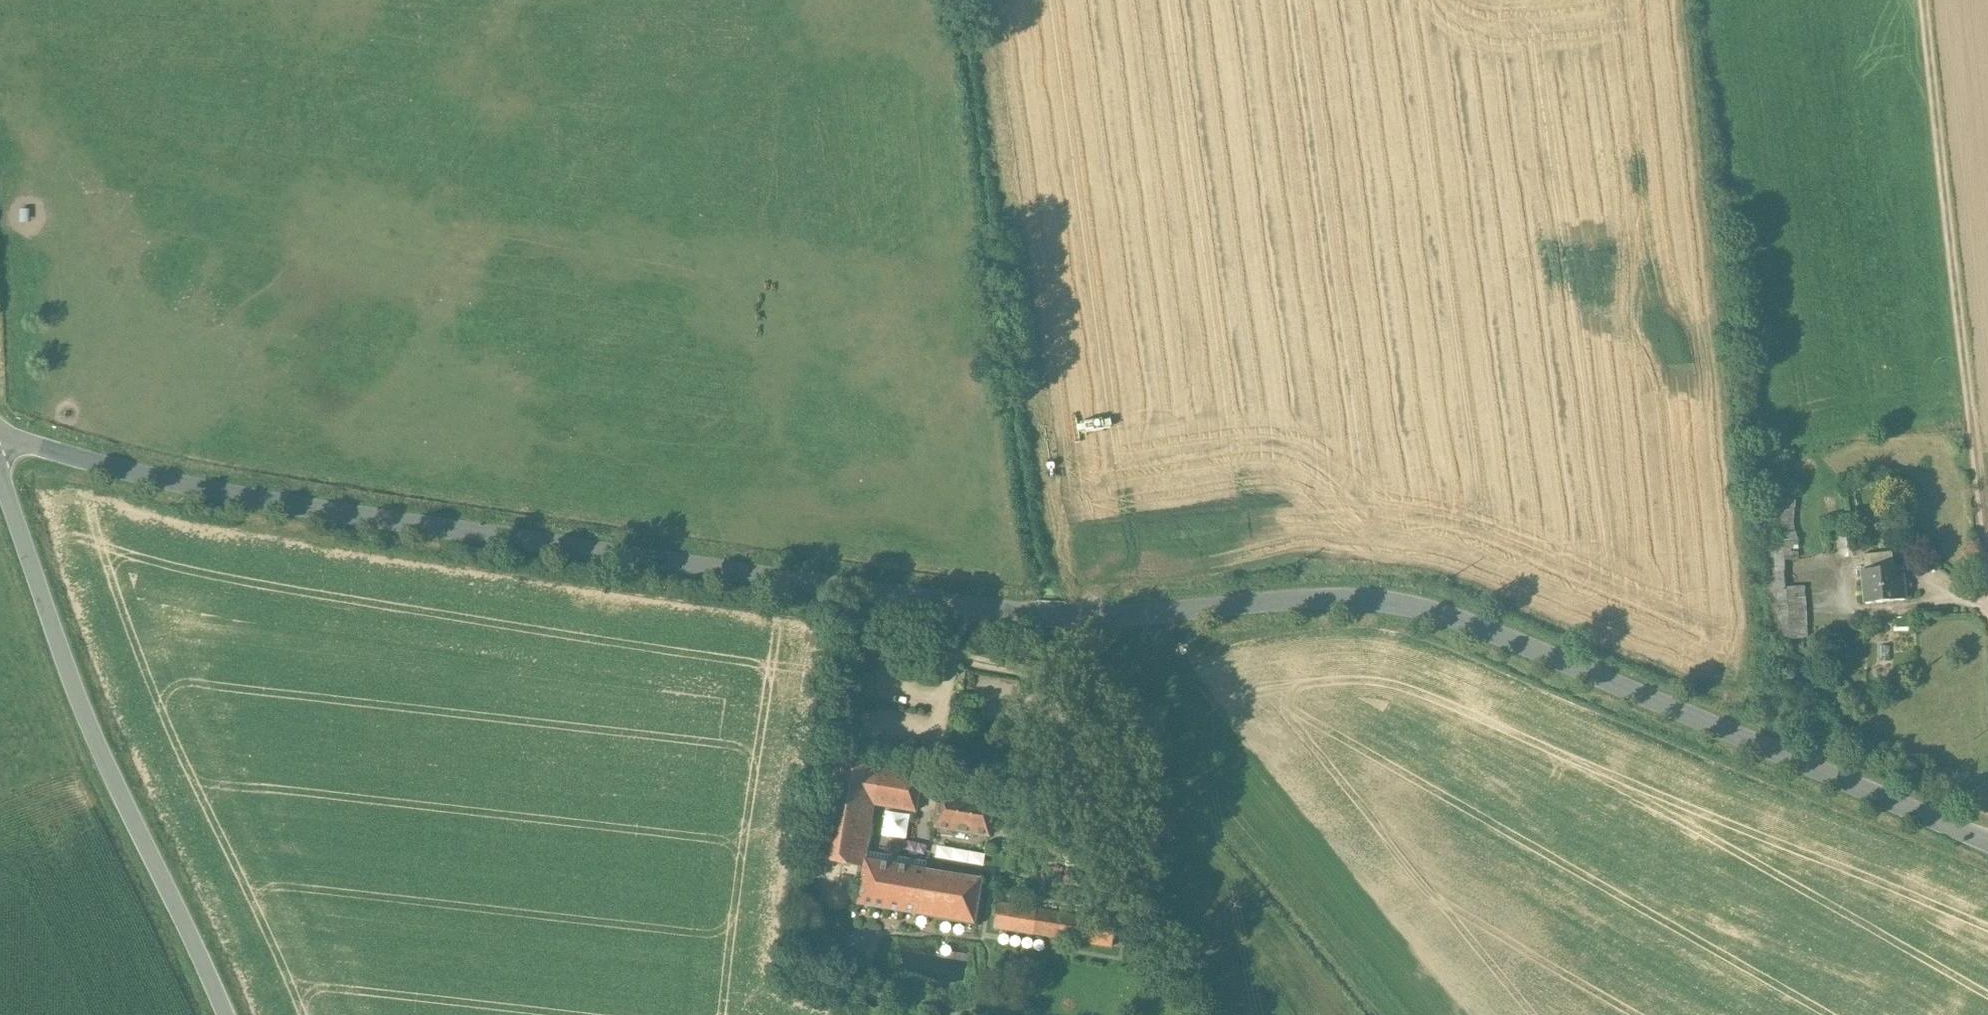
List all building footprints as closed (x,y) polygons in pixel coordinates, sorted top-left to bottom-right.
[(1793,493),(1759,497),(1768,640),(1806,639),(1803,588),(1786,589),(1784,562),(1796,561),(1793,493)] [(1891,553),(1864,556),(1866,572),(1893,569),(1891,553)] [(1866,572),(1862,572),(1865,605),(1905,601),(1903,584),(1899,585),(1897,568),(1893,569),(1866,572)] [(880,770),(830,761),(814,859),(859,867),(858,872),(864,872),(865,861),(874,805),(880,770)] [(922,777),(880,770),(874,805),(916,813),(922,777)] [(996,804),(941,794),(935,828),(990,837),(996,804)] [(982,880),(865,861),(864,872),(858,905),(975,924),(982,880)] [(1115,923),(997,904),(994,927),(1112,947),(1115,923)] [(914,977),(965,979),(966,957),(915,955),(914,977)]
